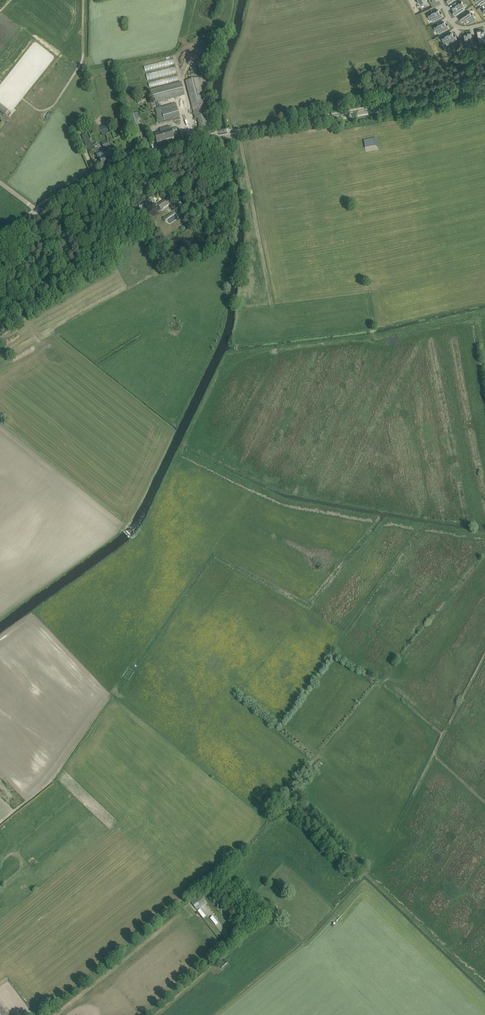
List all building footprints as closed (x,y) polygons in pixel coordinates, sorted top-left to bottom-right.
[(462,1),(452,8),(454,11),(452,12),(455,16),(465,9),(463,6),(464,5),(462,1)] [(438,10),(428,15),(430,19),(431,18),(433,21),(443,16),(442,12),(440,13),(438,10)] [(470,12),(460,18),(462,22),(464,21),(465,24),(475,17),(473,14),(472,15),(470,12)] [(444,22),(434,27),(436,31),(437,30),(439,33),(450,28),(448,24),(446,25),(444,22)] [(477,31),(479,42),(482,42),(483,43),(484,43),(484,33),(484,31),(481,32),(481,30),(477,31)] [(467,35),(464,35),(466,47),(470,46),(470,45),(473,44),(471,32),(467,33),(467,35)] [(452,33),(442,38),(443,42),(445,41),(446,44),(457,39),(455,35),(454,36),(452,33)] [(145,70),(175,64),(174,59),(144,65),(145,70)] [(176,66),(146,73),(148,79),(177,73),(176,66)] [(150,86),(179,80),(178,75),(149,81),(150,86)] [(197,118),(200,128),(210,125),(198,78),(185,81),(194,114),(195,119),(197,118)] [(150,90),(154,103),(185,95),(181,82),(150,90)] [(157,119),(158,123),(180,117),(176,103),(156,109),(158,119),(157,119)] [(138,112),(128,115),(130,122),(137,120),(140,119),(138,112)] [(107,131),(109,130),(107,125),(103,126),(104,129),(101,131),(102,135),(108,133),(107,131)] [(161,132),(154,134),(157,143),(174,138),(172,129),(170,129),(169,126),(160,129),(161,132)] [(139,128),(132,130),(133,134),(135,139),(136,141),(140,140),(140,138),(144,136),(142,132),(142,130),(141,130),(140,128),(139,128)] [(363,139),(364,147),(376,145),(375,137),(363,139)] [(84,141),(88,150),(92,148),(89,139),(84,141)] [(101,142),(104,148),(110,146),(108,140),(101,142)] [(97,154),(97,156),(98,157),(98,158),(99,158),(102,165),(114,160),(110,150),(104,152),(104,153),(103,154),(103,152),(97,154)] [(147,202),(145,203),(138,205),(140,210),(150,206),(152,209),(157,206),(152,198),(146,202),(147,202)] [(170,203),(166,199),(158,205),(161,209),(170,203)] [(170,206),(174,211),(182,206),(179,201),(170,206)] [(204,901),(205,901),(200,895),(191,902),(195,908),(197,910),(206,903),(204,901)] [(210,917),(216,925),(219,923),(213,915),(210,917)]
